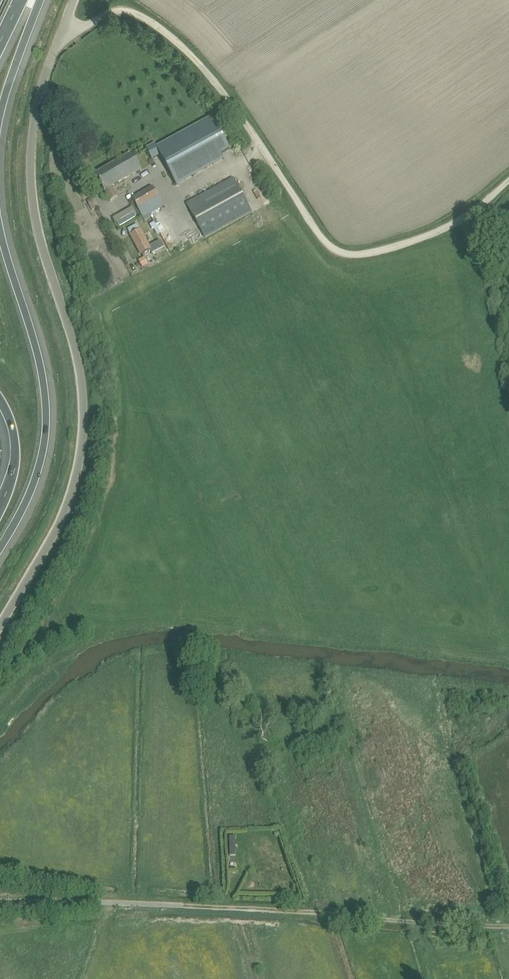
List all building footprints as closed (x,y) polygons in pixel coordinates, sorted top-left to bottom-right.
[(162,153),(178,184),(226,160),(224,154),(232,150),(216,117),(160,146),(158,142),(149,147),(154,157),(162,153)] [(110,201),(117,197),(112,188),(142,171),(132,153),(95,174),(104,191),(105,191),(110,201)] [(233,177),(224,182),(186,203),(205,238),(252,212),(233,177)] [(143,219),(165,206),(151,186),(131,198),(143,219)] [(137,225),(130,229),(128,230),(131,235),(141,255),(150,250),(152,254),(164,247),(160,240),(149,246),(140,230),(139,230),(137,225)] [(139,260),(143,266),(149,263),(146,256),(139,260)]
